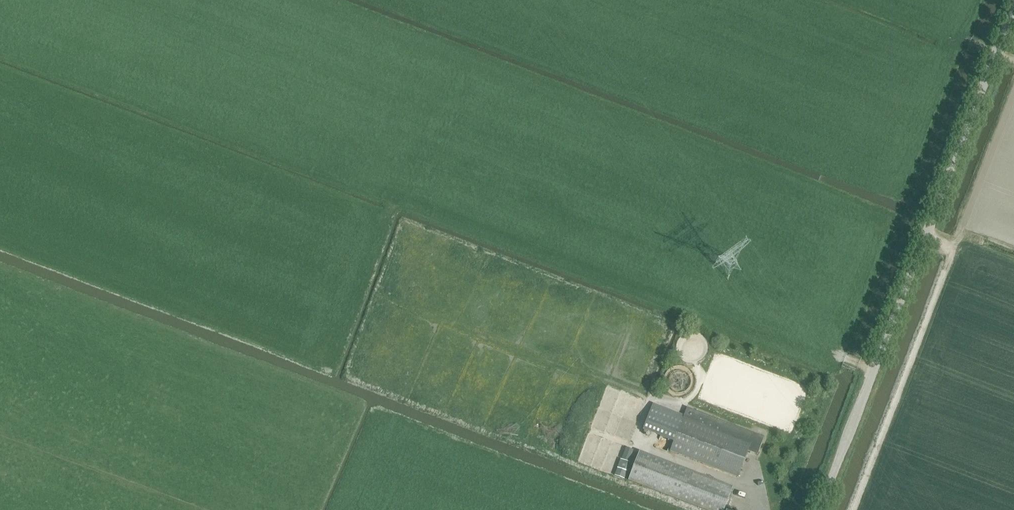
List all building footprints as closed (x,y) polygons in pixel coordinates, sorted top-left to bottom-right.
[(707,346),(706,343),(706,340),(704,338),(703,336),(701,334),(698,332),(696,331),(693,331),(690,331),(687,332),(684,333),(682,335),(680,337),(678,339),(677,342),(677,346),(677,349),(678,351),(679,353),(680,356),(682,357),(685,359),(687,360),(691,361),(693,361),(696,360),(699,359),(702,357),(704,355),(705,352),(706,349),(707,346)] [(696,382),(696,379),(695,376),(694,374),(692,372),(690,370),(687,368),(683,367),(681,367),(678,367),(676,367),(673,369),(671,370),(669,373),(667,375),(666,378),(665,381),(665,383),(666,387),(667,390),(669,392),(671,394),(674,396),(678,397),(680,397),(683,397),(685,396),(688,395),(691,393),(693,391),(694,389),(695,386),(696,382)] [(653,403),(644,430),(674,441),(671,451),(738,476),(748,450),(758,454),(764,437),(687,407),(684,415),(653,403)] [(628,480),(706,509),(724,509),(733,487),(640,451),(628,480)] [(631,463),(621,459),(615,475),(624,479),(631,463)]
